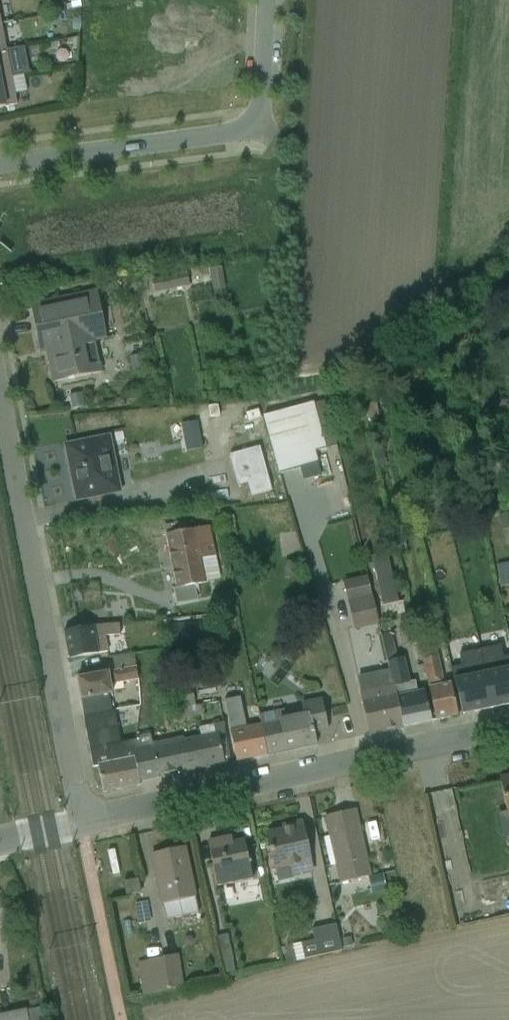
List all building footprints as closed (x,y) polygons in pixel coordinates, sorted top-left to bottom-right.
[(49,383),(100,372),(94,342),(103,340),(92,290),(24,304),(36,357),(43,355),(49,383)] [(332,405),(280,416),(293,477),(335,468),(332,453),(342,451),(332,405)] [(72,500),(118,491),(106,436),(61,445),(72,500)] [(192,439),(176,443),(180,463),(197,459),(192,439)] [(258,503),(289,495),(278,448),(246,455),(258,503)] [(160,535),(171,590),(202,584),(197,560),(213,557),(207,526),(160,535)] [(385,606),(397,604),(387,552),(375,554),(385,606)] [(355,629),(379,624),(369,577),(345,583),(355,629)] [(118,612),(166,615),(167,597),(119,595),(118,612)] [(215,607),(215,595),(190,596),(190,607),(215,607)] [(64,658),(97,653),(93,625),(59,630),(64,658)] [(406,637),(396,640),(401,656),(411,653),(406,637)] [(430,722),(452,716),(438,656),(415,662),(430,722)] [(397,730),(422,723),(406,666),(382,672),(397,730)] [(485,676),(492,709),(508,705),(508,671),(485,676)] [(397,730),(382,672),(351,680),(367,738),(397,730)] [(74,700),(105,695),(101,674),(70,679),(74,700)] [(466,714),(492,709),(485,676),(458,681),(466,714)] [(264,756),(328,740),(320,707),(256,722),(264,756)] [(131,711),(134,733),(146,731),(142,709),(131,711)] [(264,756),(256,722),(224,730),(231,763),(264,756)] [(185,774),(231,763),(224,730),(177,741),(185,774)] [(185,774),(177,741),(126,753),(134,786),(185,774)] [(98,794),(134,786),(126,753),(91,761),(98,794)] [(508,816),(508,775),(495,779),(504,818),(508,816)] [(337,882),(369,875),(354,809),(322,816),(337,882)] [(269,873),(308,865),(300,824),(260,832),(269,873)] [(212,888),(251,880),(242,837),(203,845),(212,888)] [(158,906),(193,898),(182,847),(147,854),(158,906)] [(112,850),(106,851),(110,875),(117,874),(112,850)] [(135,879),(120,882),(123,894),(137,891),(135,879)] [(333,930),(339,955),(357,951),(352,926),(333,930)] [(310,965),(322,964),(321,946),(309,946),(310,965)] [(194,959),(153,964),(157,996),(198,991),(194,959)] [(56,1009),(12,1019),(58,1019),(56,1009)]
